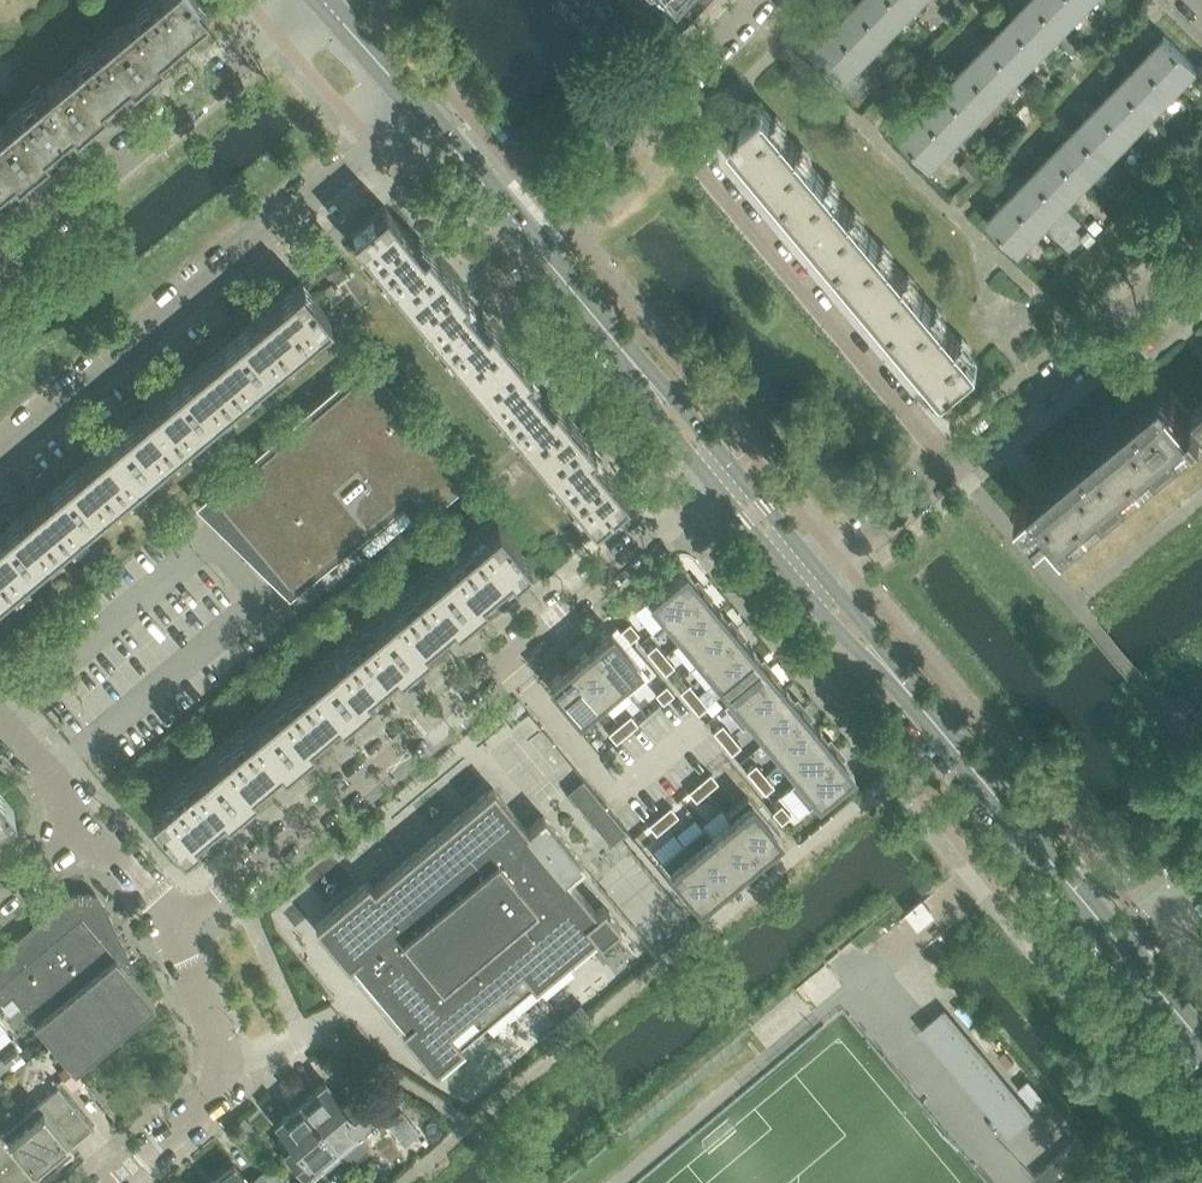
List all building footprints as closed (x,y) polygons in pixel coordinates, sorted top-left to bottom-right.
[(196,18),(206,10),(197,0),(151,0),(114,31),(145,69),(161,55),(157,51),(196,18)] [(636,9),(669,41),(709,0),(627,0),(636,9)] [(899,0),(858,0),(856,2),(888,33),(909,10),(899,0)] [(909,10),(919,0),(899,0),(909,10)] [(967,4),(962,0),(953,0),(949,4),(959,13),(967,4)] [(1035,0),(1028,0),(1010,19),(1041,50),(1063,27),(1035,0)] [(1080,0),(1035,0),(1063,27),(1085,5),(1080,0)] [(888,33),(856,2),(834,25),(865,56),(888,33)] [(949,22),(957,14),(951,8),(943,16),(949,22)] [(1041,50),(1010,19),(987,42),(1019,73),(1041,50)] [(865,56),(834,25),(811,48),(842,79),(865,56)] [(131,80),(145,69),(114,31),(57,78),(88,116),(104,103),(100,98),(127,76),(131,80)] [(1196,66),(1164,35),(1141,59),(1173,90),(1196,66)] [(1019,73),(987,42),(965,65),(997,96),(1019,73)] [(897,57),(883,72),(892,81),(906,67),(897,57)] [(1173,90),(1141,59),(1119,82),(1151,113),(1173,90)] [(997,96),(965,65),(943,88),(975,119),(997,96)] [(61,131),(70,124),(74,128),(88,116),(57,78),(0,126),(0,127),(31,164),(47,151),(43,146),(61,131)] [(1151,113),(1119,82),(1097,104),(1129,135),(1151,113)] [(975,119),(943,88),(921,111),(953,141),(975,119)] [(1025,122),(1035,112),(1027,104),(1017,114),(1025,122)] [(1129,135),(1097,104),(1075,127),(1107,158),(1129,135)] [(817,170),(791,138),(763,105),(740,125),(740,124),(735,128),(736,129),(729,134),(783,197),(817,170)] [(953,141),(921,111),(899,134),(930,164),(953,141)] [(31,164),(0,127),(0,182),(12,172),(16,177),(31,164)] [(1107,158),(1075,127),(1053,150),(1085,181),(1107,158)] [(1085,181),(1053,150),(1031,173),(1063,204),(1085,181)] [(966,185),(981,169),(972,161),(957,176),(966,185)] [(870,234),(844,202),(817,170),(783,197),(836,262),(870,234)] [(1063,204),(1031,173),(1009,196),(1041,226),(1063,204)] [(1041,226),(1009,196),(987,219),(1018,250),(1041,226)] [(421,248),(405,230),(384,205),(351,232),(408,300),(446,269),(426,244),(421,248)] [(1103,226),(1096,219),(1089,226),(1096,233),(1103,226)] [(1094,235),(1086,228),(1079,235),(1086,242),(1094,235)] [(923,297),(897,266),(870,234),(836,262),(890,326),(923,297)] [(484,324),(462,297),(466,293),(446,269),(408,300),(472,376),(510,345),(489,320),(484,324)] [(264,371),(305,337),(329,316),(300,281),(259,315),(235,336),(264,371)] [(978,362),(973,357),(923,297),(890,326),(944,391),(950,386),(951,386),(956,382),(955,381),(978,362)] [(207,419),(254,379),(264,371),(235,336),(177,383),(207,419)] [(290,586),(419,478),(437,499),(438,501),(467,478),(370,363),(213,494),(226,510),(290,586)] [(1065,530),(1169,443),(1194,422),(1196,424),(1200,420),(1191,409),(1189,411),(1171,389),(1164,380),(1031,491),(1030,489),(1017,500),(1039,526),(1050,517),(1064,534),(1066,532),(1065,530)] [(149,467),(197,427),(207,419),(177,383),(119,432),(149,467)] [(1194,408),(1193,407),(1191,409),(1200,420),(1201,422),(1201,401),(1194,408)] [(92,515),(139,476),(149,467),(119,432),(62,479),(92,515)] [(34,563),(81,524),(92,515),(62,479),(4,528),(34,563)] [(481,591),(500,576),(509,568),(513,573),(529,560),(497,522),(439,571),(470,609),(485,596),(481,591)] [(10,582),(34,563),(4,528),(0,531),(0,591),(10,582)] [(662,622),(702,589),(685,568),(673,578),(670,574),(653,588),(656,592),(650,598),(645,601),(662,622)] [(433,632),(443,623),(451,616),(455,621),(470,609),(439,571),(382,619),(413,656),(428,644),(424,639),(433,632)] [(684,638),(718,609),(702,589),(662,622),(680,643),(684,639),(684,638)] [(700,658),(735,629),(718,609),(684,638),(684,639),(700,658)] [(367,687),(382,674),(394,664),(398,669),(413,656),(382,619),(324,667),(355,705),(371,692),(367,687)] [(629,621),(620,629),(629,640),(639,632),(629,621)] [(717,678),(752,649),(735,629),(700,658),(716,677),(717,678)] [(640,665),(611,630),(590,647),(619,682),(628,693),(649,676),(640,665)] [(655,643),(646,651),(655,662),(664,654),(655,643)] [(619,682),(590,647),(570,664),(599,699),(619,682)] [(729,702),(768,669),(752,649),(717,678),(716,677),(711,681),(728,701),(729,702)] [(673,665),(664,654),(655,662),(665,672),(673,665)] [(599,699),(570,664),(549,681),(578,716),(599,699)] [(323,723),(328,719),(336,713),(340,717),(355,705),(324,667),(266,715),(298,753),(312,740),(309,735),(316,729),(323,723)] [(750,718),(785,689),(768,669),(729,702),(728,701),(724,704),(742,726),(751,719),(750,718)] [(688,683),(679,690),(689,701),(697,694),(688,683)] [(662,702),(673,693),(666,684),(655,693),(662,702)] [(767,738),(802,709),(785,689),(750,718),(751,719),(766,737),(767,738)] [(707,705),(697,694),(689,701),(698,712),(707,705)] [(779,762),(818,729),(802,709),(767,738),(766,737),(761,741),(762,742),(779,762)] [(626,732),(637,723),(630,714),(619,723),(626,732)] [(251,783),(265,771),(270,768),(271,767),(278,760),(282,765),(298,753),(266,715),(209,763),(240,801),(255,788),(251,783)] [(615,741),(626,732),(619,723),(608,732),(615,741)] [(722,741),(731,734),(722,723),(713,730),(714,731),(722,741)] [(795,782),(835,749),(818,729),(779,762),(795,781),(794,781),(795,782)] [(740,745),(731,734),(722,741),(731,752),(740,745)] [(844,783),(841,779),(852,769),(835,749),(795,782),(794,781),(790,784),(808,806),(824,793),(827,797),(844,783)] [(194,831),(213,815),(221,808),(225,813),(240,801),(209,763),(150,812),(182,849),(198,836),(194,831)] [(755,763),(746,770),(755,781),(764,774),(755,763)] [(717,780),(710,772),(699,781),(706,790),(717,780)] [(773,785),(764,774),(755,781),(764,792),(773,785)] [(625,830),(582,778),(567,791),(610,843),(625,830)] [(695,799),(706,790),(699,781),(688,790),(695,799)] [(368,881),(315,924),(347,963),(351,961),(405,1025),(401,1028),(434,1067),(530,987),(595,933),(600,939),(619,923),(603,905),(596,911),(567,876),(584,862),(543,813),(527,828),(493,787),(373,887),(368,881)] [(14,808),(0,792),(0,819),(14,808)] [(780,836),(751,800),(747,796),(726,813),(725,814),(729,819),(730,818),(759,853),(780,836)] [(781,822),(790,814),(781,803),(771,811),(781,822)] [(678,814),(670,805),(659,814),(666,823),(678,814)] [(655,832),(666,823),(659,814),(648,823),(655,832)] [(759,853),(730,818),(729,819),(711,834),(710,835),(739,870),(759,853)] [(739,870),(710,835),(711,834),(703,825),(702,826),(683,842),(690,851),(719,886),(739,870)] [(719,886),(690,851),(683,842),(662,860),(669,869),(698,904),(719,886)] [(125,967),(130,965),(101,903),(95,896),(87,892),(78,892),(18,938),(17,937),(11,940),(13,942),(0,954),(0,998),(3,1001),(11,994),(74,1069),(154,1002),(125,967)] [(915,921),(930,908),(923,900),(918,904),(908,912),(915,921)] [(549,1047),(589,1013),(586,1009),(580,1002),(539,1036),(546,1043),(549,1047)] [(1032,1114),(945,1010),(924,1027),(1011,1131),(1032,1114)] [(8,1065),(21,1054),(14,1046),(1,1056),(8,1065)] [(71,1086),(81,1078),(74,1069),(64,1077),(71,1086)] [(11,1083),(7,1078),(0,1083),(0,1091),(4,1097),(10,1092),(11,1083)] [(368,1116),(347,1090),(338,1097),(325,1081),(301,1101),(338,1146),(341,1143),(340,1141),(368,1116)] [(93,1127),(72,1102),(56,1083),(55,1084),(57,1086),(20,1117),(55,1159),(72,1144),(71,1142),(90,1126),(92,1128),(93,1127)] [(338,1146),(301,1101),(277,1121),(290,1137),(282,1144),(304,1171),(333,1146),(335,1148),(338,1146)] [(419,1132),(401,1111),(387,1123),(405,1145),(419,1132)] [(20,1117),(0,1133),(0,1160),(1,1161),(20,1182),(22,1182),(36,1171),(38,1173),(55,1159),(20,1117)] [(1074,1142),(1075,1142),(1074,1141),(1034,1174),(1042,1182),(1108,1182),(1074,1142)] [(1,1161),(0,1160),(0,1182),(20,1182),(1,1161)] [(260,1172),(249,1181),(233,1163),(210,1182),(269,1182),(260,1172)] [(268,1165),(260,1172),(269,1182),(283,1182),(268,1165)]
